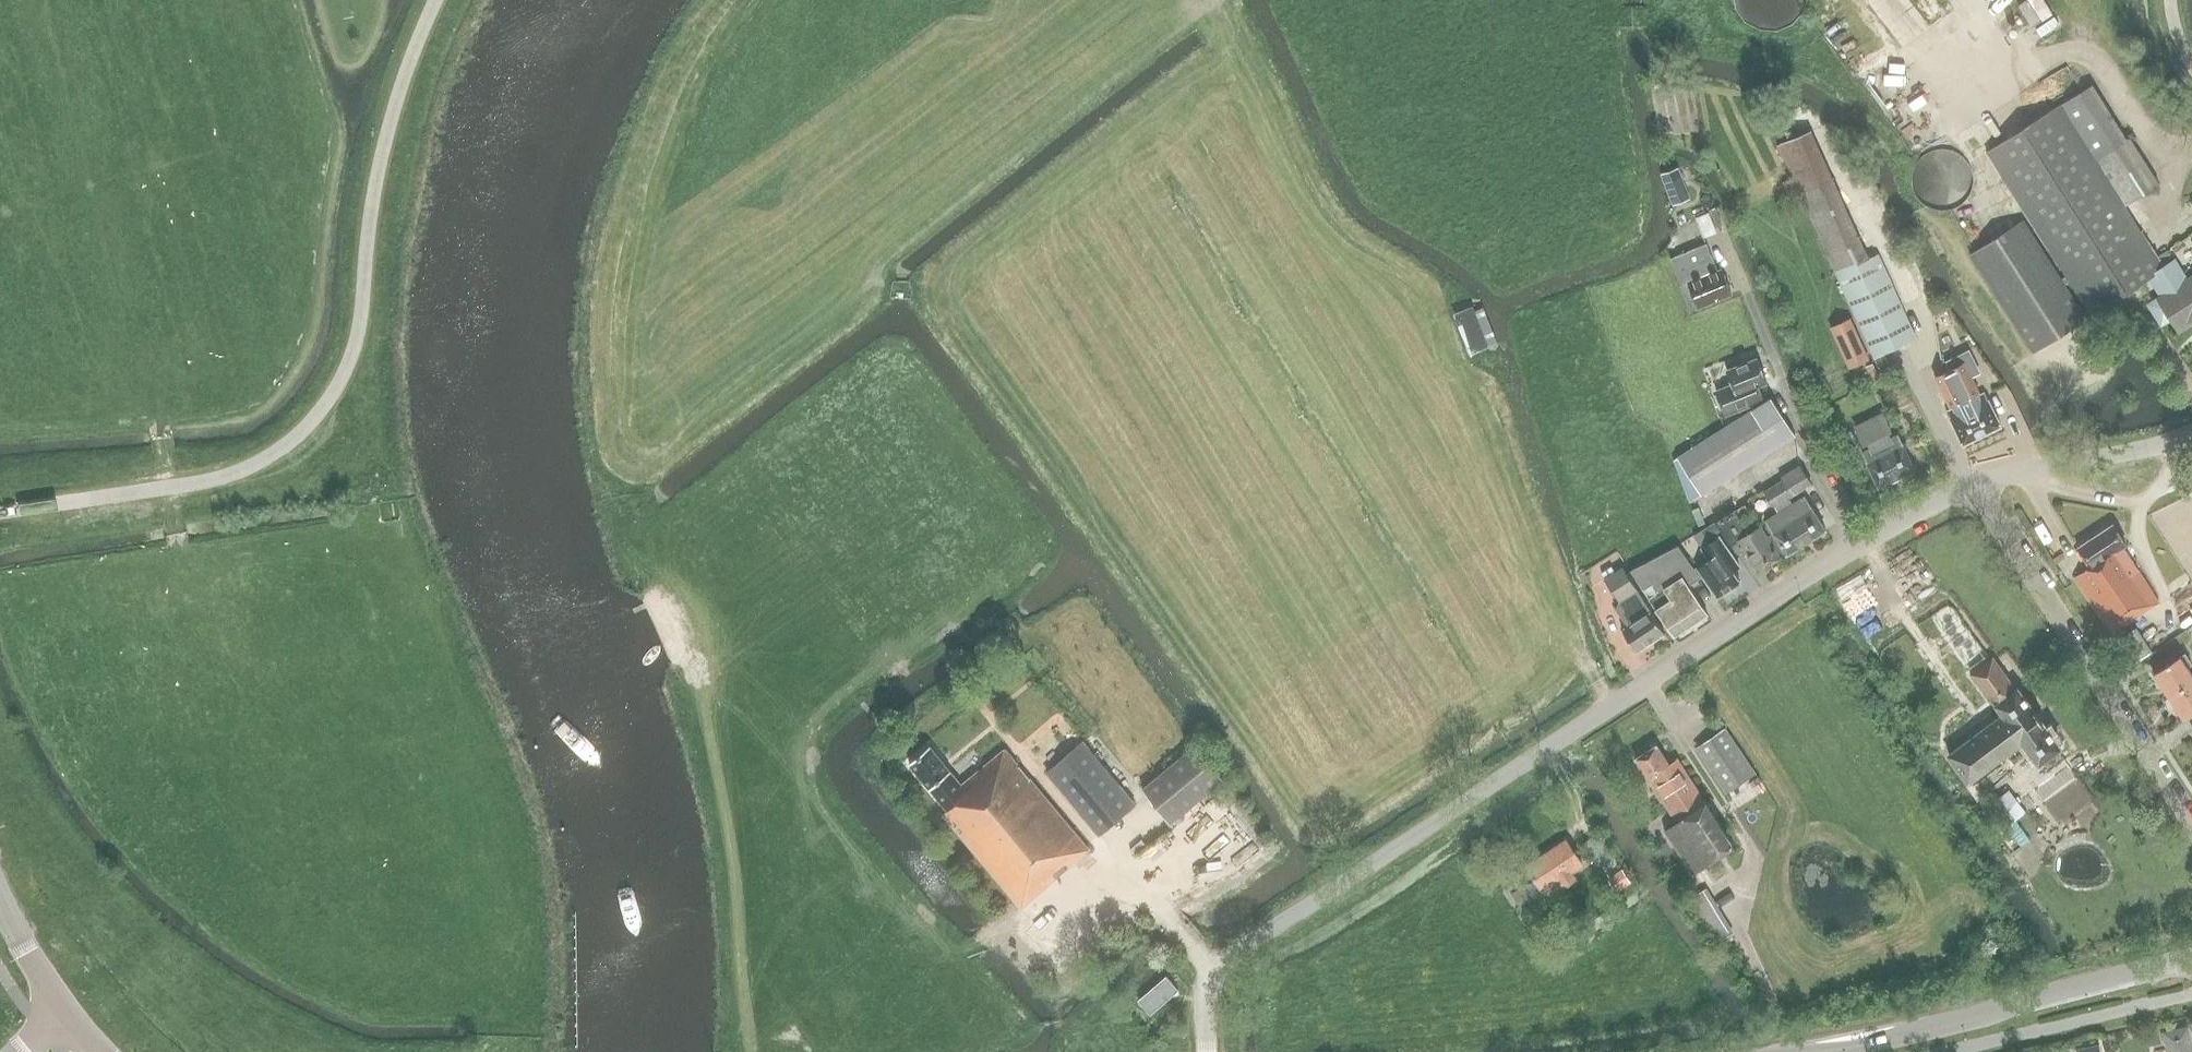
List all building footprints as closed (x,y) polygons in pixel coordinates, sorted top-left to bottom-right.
[(2031,18),(2054,5),(2052,0),(2022,0),(2031,18)] [(1970,254),(2033,352),(2086,318),(2065,285),(2070,282),(2091,315),(2150,277),(2162,295),(2164,299),(2151,307),(2164,328),(2173,322),(2179,331),(2191,322),(2191,276),(2186,280),(2174,260),(2163,267),(2125,207),(2160,184),(2130,137),(2127,139),(2095,160),(2060,105),(1986,152),(2066,276),(2061,279),(2023,220),(1970,254)] [(1678,167),(1661,174),(1673,205),(1690,198),(1678,167)] [(1688,305),(1695,308),(1731,293),(1722,269),(1716,271),(1705,243),(1672,257),(1685,289),(1690,287),(1693,295),(1685,298),(1688,305)] [(1857,260),(1834,270),(1873,358),(1874,358),(1882,375),(1892,370),(1884,353),(1916,339),(1916,337),(1879,253),(1869,258),(1858,263),(1857,260)] [(1471,354),(1488,347),(1487,345),(1474,311),(1472,306),(1455,313),(1471,354)] [(1481,308),(1474,311),(1487,345),(1492,343),(1496,342),(1483,307),(1481,308)] [(1849,369),(1871,358),(1852,316),(1829,327),(1849,369)] [(1725,415),(1764,400),(1758,386),(1767,382),(1757,358),(1728,369),(1731,377),(1730,377),(1732,382),(1714,389),(1725,415)] [(1874,383),(1881,380),(1872,363),(1866,366),(1874,383)] [(1947,411),(1963,444),(2001,426),(1984,393),(1977,396),(1976,394),(1979,392),(1964,363),(1935,377),(1950,406),(1953,405),(1954,408),(1947,411)] [(1689,502),(1701,495),(1795,435),(1771,398),(1673,460),(1689,502)] [(1891,437),(1888,432),(1893,429),(1883,410),(1853,425),(1863,445),(1867,443),(1869,447),(1861,451),(1878,486),(1914,469),(1897,433),(1891,437)] [(1774,507),(1789,497),(1811,483),(1799,465),(1780,477),(1783,480),(1765,492),(1774,507)] [(1804,496),(1792,503),(1778,512),(1765,520),(1787,554),(1825,530),(1804,496)] [(1778,512),(1792,503),(1789,497),(1774,507),(1778,512)] [(1734,508),(1715,520),(1726,537),(1738,554),(1744,550),(1758,572),(1780,558),(1762,528),(1751,535),(1734,508)] [(1700,530),(1707,539),(1720,530),(1714,521),(1700,530)] [(2111,633),(2158,602),(2122,547),(2126,545),(2113,524),(2077,547),(2090,567),(2074,578),(2111,633)] [(1718,598),(1740,583),(1732,572),(1742,566),(1719,534),(1700,547),(1709,561),(1698,568),(1718,598)] [(1700,577),(1678,545),(1631,570),(1643,589),(1651,583),(1657,592),(1649,598),(1674,636),(1707,614),(1688,585),(1700,577)] [(1621,600),(1637,589),(1623,568),(1607,578),(1621,600)] [(1622,630),(1637,653),(1665,634),(1652,613),(1652,612),(1637,589),(1621,600),(1617,608),(1629,626),(1622,630)] [(2111,643),(2127,669),(2152,651),(2136,626),(2111,643)] [(2191,681),(2191,676),(2186,667),(2191,664),(2184,654),(2169,663),(2169,662),(2165,664),(2166,665),(2153,673),(2168,696),(2191,681)] [(2015,689),(1992,657),(1970,674),(1990,701),(1991,700),(2002,714),(1949,754),(1969,781),(2023,742),(2033,755),(2038,763),(2059,747),(2016,688),(2015,689)] [(2168,696),(2183,719),(2191,713),(2191,681),(2168,696)] [(1726,792),(1746,779),(1755,773),(1725,728),(1696,748),(1726,792)] [(1082,741),(1064,757),(1046,773),(1100,836),(1136,805),(1083,741),(1082,741)] [(961,784),(930,744),(909,761),(947,809),(942,813),(1020,907),(1089,849),(1005,749),(961,784)] [(1170,824),(1225,780),(1196,745),(1142,789),(1170,824)] [(1670,766),(1656,745),(1636,758),(1671,813),(1672,812),(1678,820),(1664,830),(1693,873),(1734,847),(1678,760),(1670,766)] [(1994,821),(1995,821),(2000,828),(2014,818),(1998,796),(1983,806),(1994,821)] [(1564,887),(1576,879),(1571,871),(1582,864),(1566,840),(1526,866),(1542,890),(1559,879),(1564,887)] [(1631,882),(1622,868),(1607,878),(1616,892),(1631,882)] [(1713,945),(1734,932),(1707,887),(1686,899),(1713,945)] [(1151,1014),(1179,990),(1166,975),(1138,999),(1151,1014)] [(2099,1044),(2075,1049),(2075,1051),(2101,1051),(2099,1044)]
